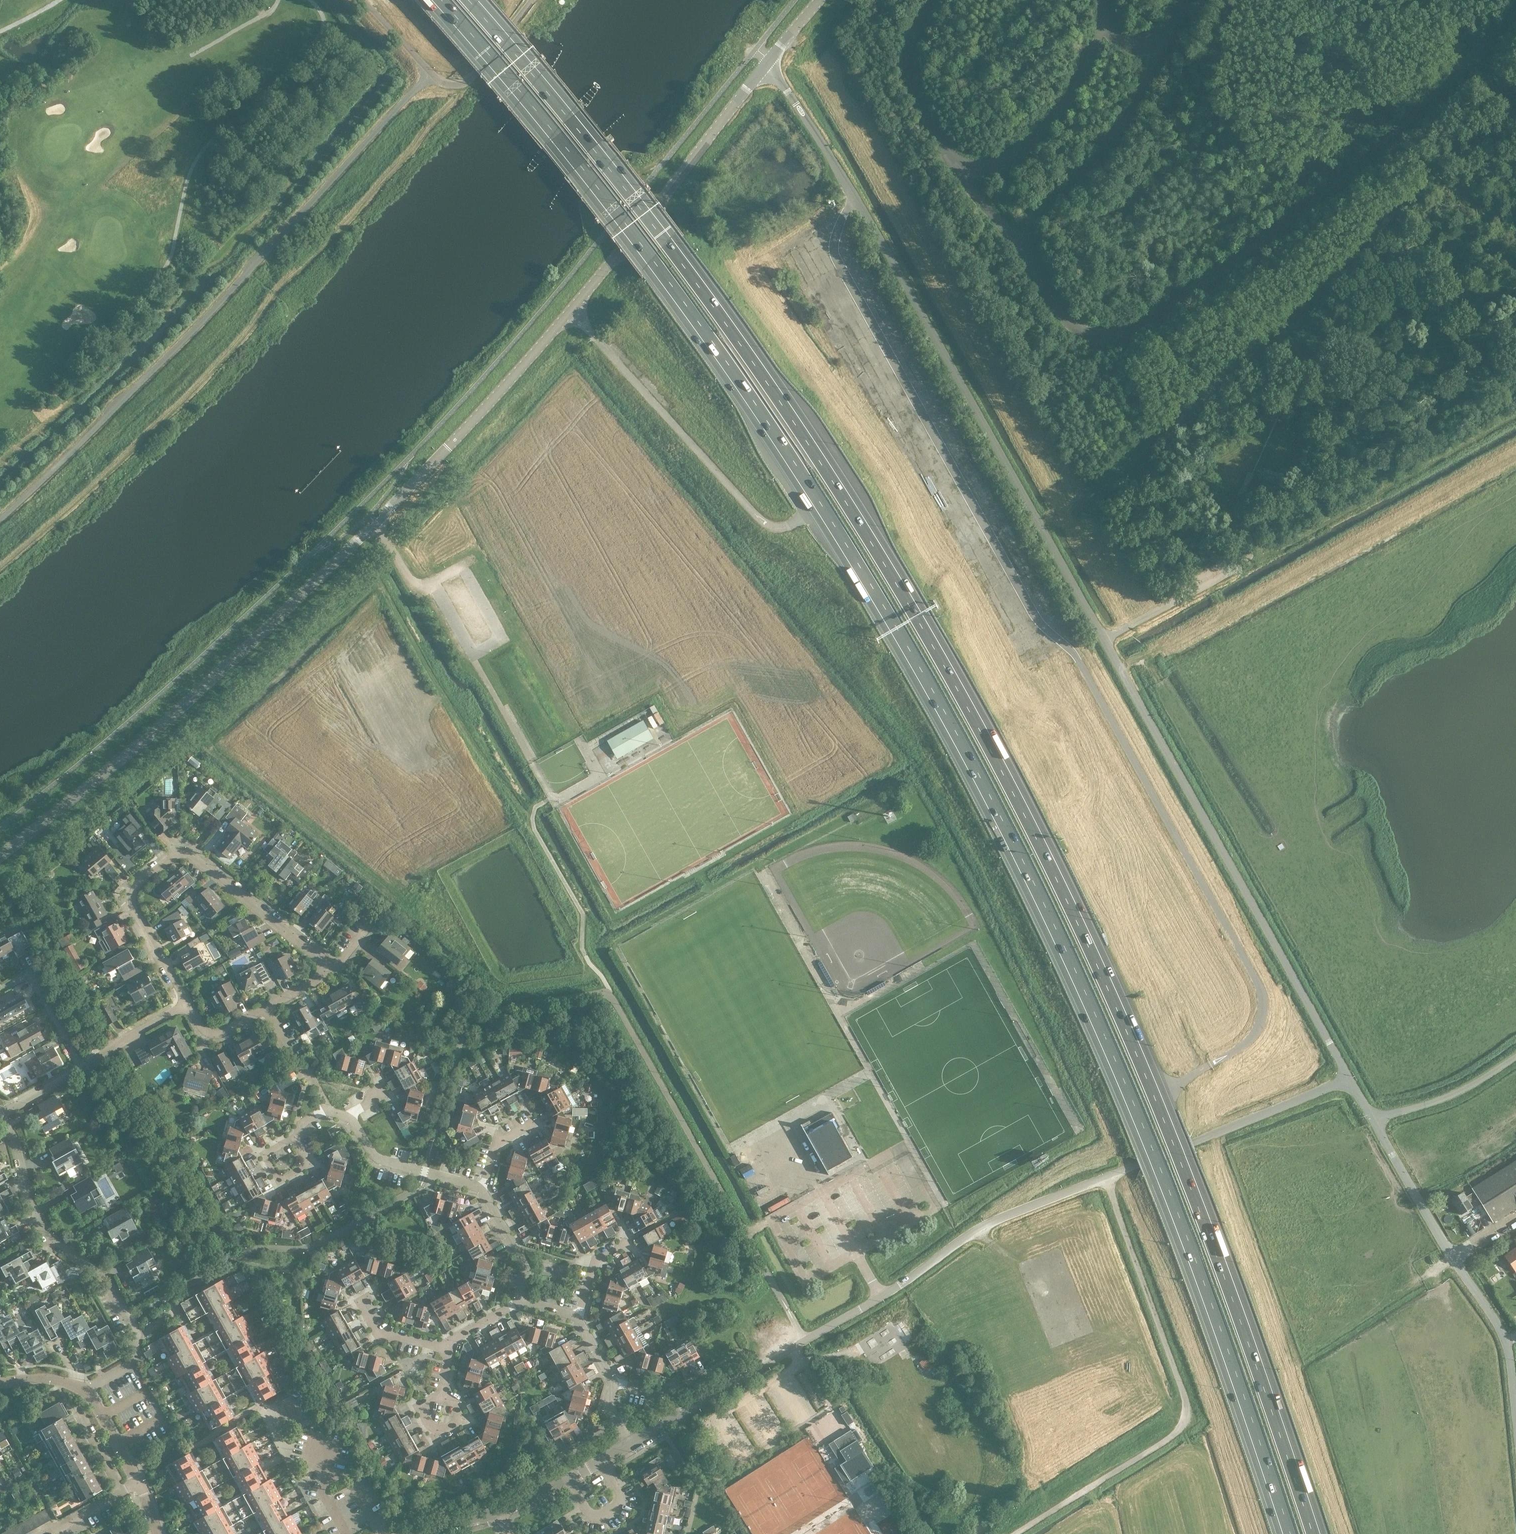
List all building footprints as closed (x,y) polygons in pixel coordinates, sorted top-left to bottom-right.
[(621,176),(626,170),(622,165),(616,171),(621,176)] [(769,249),(775,259),(791,250),(784,240),(769,249)] [(796,287),(801,295),(810,290),(806,281),(796,287)] [(642,744),(660,734),(648,712),(608,735),(619,754),(641,742),(642,744)] [(188,761),(196,768),(200,763),(192,756),(188,761)] [(227,810),(231,805),(210,788),(207,792),(201,787),(186,805),(199,816),(206,807),(211,811),(218,803),(222,806),(214,817),(219,821),(227,810)] [(160,806),(146,818),(160,835),(173,824),(170,820),(176,815),(176,799),(161,799),(161,809),(160,806)] [(258,834),(241,821),(247,813),(236,804),(229,813),(236,819),(226,831),(228,834),(216,848),(229,859),(241,844),(247,848),(258,834)] [(128,827),(116,837),(131,855),(144,844),(137,835),(144,830),(134,818),(129,811),(121,818),(126,824),(126,825),(128,827)] [(98,846),(81,860),(93,875),(104,866),(105,869),(113,879),(119,875),(108,862),(111,860),(98,846)] [(292,849),(287,855),(281,851),(281,850),(276,846),(269,854),(274,858),(268,866),(277,873),(294,851),(292,849)] [(298,864),(292,859),(297,853),(294,851),(277,873),(286,880),(292,872),(297,876),(294,879),(300,884),(314,867),(308,862),(304,868),(298,864)] [(174,900),(189,887),(195,882),(188,873),(183,877),(178,871),(173,875),(173,876),(162,884),(161,882),(156,886),(154,889),(155,892),(157,895),(160,896),(163,895),(167,900),(172,897),(174,900)] [(195,901),(209,918),(223,907),(209,889),(201,896),(196,890),(185,899),(190,906),(195,901)] [(321,897),(317,894),(311,889),(306,895),(301,890),(288,905),(301,915),(309,904),(313,908),(324,894),(321,897)] [(88,894),(87,892),(81,895),(82,898),(76,901),(88,923),(84,925),(88,932),(102,924),(98,919),(106,914),(99,900),(98,901),(92,892),(88,894)] [(321,931),(333,917),(328,912),(332,906),(327,901),(329,898),(324,894),(313,908),(318,911),(309,922),(321,931)] [(183,916),(187,914),(182,905),(178,907),(183,916)] [(175,942),(187,936),(183,929),(188,927),(183,919),(182,919),(178,911),(162,920),(167,928),(165,929),(170,938),(172,937),(175,942)] [(241,934),(249,949),(266,940),(262,933),(259,935),(254,927),(250,929),(245,919),(228,928),(234,938),(241,934)] [(110,951),(127,941),(118,923),(109,928),(107,924),(95,931),(100,941),(99,942),(105,953),(110,950),(110,951)] [(21,930),(5,939),(3,935),(0,937),(0,957),(13,950),(13,951),(28,943),(21,930)] [(62,946),(76,939),(73,933),(60,940),(62,946)] [(398,965),(410,949),(392,935),(379,950),(398,965)] [(191,949),(201,942),(198,937),(187,944),(191,949)] [(78,971),(86,966),(73,943),(65,948),(78,971)] [(239,946),(229,952),(233,958),(242,952),(239,946)] [(187,971),(204,962),(197,948),(180,957),(187,971)] [(124,982),(144,970),(140,963),(134,967),(131,961),(134,959),(128,950),(103,964),(108,974),(117,969),(124,982)] [(284,980),(299,972),(292,960),(290,961),(287,955),(277,961),(275,957),(267,962),(274,975),(279,972),(284,980)] [(380,988),(391,974),(374,960),(363,975),(380,988)] [(243,973),(237,976),(245,991),(262,982),(263,984),(270,980),(261,963),(255,966),(254,965),(242,972),(243,973)] [(144,970),(124,982),(113,988),(117,993),(128,987),(136,1002),(156,991),(144,970)] [(425,992),(428,987),(420,981),(417,986),(425,992)] [(229,996),(236,992),(230,982),(218,988),(221,993),(211,998),(210,1000),(215,1008),(216,1008),(219,1007),(223,1014),(235,1008),(229,996)] [(360,1009),(369,1004),(362,992),(355,996),(348,983),(336,990),(347,1010),(357,1004),(360,1009)] [(328,1020),(347,1010),(336,990),(324,997),(329,1006),(318,1012),(325,1025),(330,1023),(328,1020)] [(6,1018),(27,1006),(20,994),(12,999),(8,994),(0,998),(0,1022),(6,1018)] [(108,1025),(117,1020),(110,1006),(100,1011),(108,1025)] [(307,1006),(294,1014),(298,1020),(296,1021),(299,1026),(301,1025),(305,1033),(316,1027),(320,1034),(328,1030),(325,1025),(318,1012),(316,1009),(310,1013),(307,1006)] [(10,1058),(43,1040),(34,1024),(29,1027),(19,1032),(16,1025),(4,1032),(7,1038),(1,1041),(10,1058)] [(171,1050),(177,1061),(191,1054),(176,1028),(148,1043),(155,1057),(168,1050),(171,1050)] [(245,1041),(256,1061),(266,1056),(268,1059),(275,1055),(269,1043),(262,1047),(255,1035),(245,1041)] [(52,1048),(58,1045),(55,1038),(33,1050),(36,1056),(24,1062),(29,1071),(32,1069),(36,1077),(61,1064),(52,1048)] [(246,1067),(256,1061),(245,1041),(235,1047),(241,1059),(234,1063),(236,1066),(240,1074),(248,1070),(246,1067)] [(402,1056),(403,1051),(404,1048),(389,1044),(388,1050),(384,1063),(391,1065),(395,1072),(405,1067),(404,1067),(410,1063),(408,1058),(402,1056)] [(384,1063),(388,1050),(375,1046),(373,1052),(366,1056),(371,1065),(378,1062),(384,1063)] [(143,1065),(150,1061),(142,1047),(135,1051),(143,1065)] [(349,1072),(353,1058),(346,1056),(342,1049),(333,1055),(337,1062),(335,1068),(349,1072)] [(240,1074),(236,1066),(232,1068),(224,1053),(213,1058),(223,1077),(230,1073),(233,1078),(240,1074)] [(364,1069),(371,1065),(366,1056),(360,1060),(353,1058),(349,1072),(363,1076),(364,1069)] [(389,1087),(418,1071),(413,1062),(410,1063),(404,1067),(405,1067),(395,1072),(397,1077),(387,1083),(389,1087)] [(206,1096),(207,1093),(212,1072),(204,1069),(203,1072),(189,1068),(183,1089),(192,1092),(206,1096)] [(414,1085),(423,1080),(418,1071),(389,1087),(392,1091),(402,1085),(405,1090),(414,1085)] [(536,1076),(522,1072),(518,1071),(510,1075),(514,1082),(519,1092),(525,1088),(532,1090),(536,1076)] [(557,1086),(556,1086),(549,1084),(551,1075),(537,1071),(536,1076),(532,1090),(538,1092),(542,1099),(552,1093),(559,1089),(557,1086)] [(514,1082),(510,1075),(509,1073),(500,1079),(513,1103),(517,1101),(514,1095),(519,1092),(514,1082)] [(501,1102),(491,1083),(488,1078),(479,1083),(482,1089),(496,1113),(500,1111),(496,1105),(501,1102)] [(509,1105),(513,1103),(500,1079),(491,1083),(501,1102),(506,1099),(509,1105)] [(270,1104),(284,1108),(286,1102),(291,1103),(293,1096),(288,1094),(281,1093),(277,1085),(268,1091),(272,1097),(270,1104)] [(418,1091),(414,1085),(405,1090),(408,1097),(407,1103),(421,1107),(425,1093),(418,1091)] [(232,1097),(238,1093),(235,1087),(228,1091),(232,1097)] [(541,1111),(566,1097),(561,1088),(559,1089),(552,1093),(542,1099),(545,1103),(539,1107),(541,1111)] [(492,1116),(496,1113),(482,1089),(473,1094),(477,1103),(478,1102),(483,1112),(488,1109),(492,1116)] [(58,1118),(64,1114),(61,1108),(60,1108),(54,1096),(40,1103),(44,1109),(34,1114),(44,1133),(61,1124),(58,1118)] [(562,1112),(571,1106),(566,1097),(541,1111),(543,1115),(549,1111),(552,1117),(562,1111),(562,1112)] [(476,1116),(483,1112),(478,1102),(477,1103),(471,1106),(465,1104),(460,1119),(475,1122),(476,1116)] [(417,1121),(421,1107),(407,1103),(405,1110),(393,1116),(400,1130),(406,1126),(404,1122),(410,1119),(417,1121)] [(280,1122),(284,1108),(270,1104),(268,1111),(262,1114),(261,1114),(267,1124),(273,1120),(280,1122)] [(261,1114),(262,1114),(257,1105),(247,1111),(261,1135),(265,1133),(262,1127),(267,1124),(261,1114)] [(257,1137),(261,1135),(247,1111),(238,1116),(240,1119),(243,1125),(244,1124),(249,1134),(254,1131),(257,1137)] [(566,1118),(562,1112),(562,1111),(552,1117),(556,1123),(554,1130),(568,1133),(572,1120),(566,1118)] [(827,1171),(852,1157),(837,1129),(840,1127),(832,1112),(803,1128),(827,1171)] [(115,1130),(120,1127),(114,1118),(110,1120),(115,1130)] [(244,1124),(243,1125),(240,1119),(236,1121),(234,1128),(230,1127),(226,1140),(240,1144),(242,1138),(249,1134),(244,1124)] [(473,1129),(475,1122),(460,1119),(457,1132),(463,1134),(467,1141),(477,1136),(473,1129)] [(573,1135),(568,1133),(554,1130),(552,1136),(546,1140),(552,1149),(558,1146),(569,1149),(573,1135)] [(552,1149),(546,1140),(546,1139),(541,1142),(537,1136),(533,1138),(547,1163),(550,1169),(560,1163),(552,1149)] [(58,1175),(82,1162),(68,1138),(48,1149),(54,1160),(51,1162),(58,1175)] [(550,1169),(547,1163),(533,1138),(529,1141),(532,1147),(528,1150),(533,1159),(533,1160),(541,1174),(550,1169)] [(240,1144),(226,1140),(224,1140),(221,1141),(218,1153),(222,1154),(226,1155),(224,1162),(227,1166),(233,1162),(233,1163),(243,1158),(239,1150),(240,1144)] [(344,1173),(348,1159),(349,1155),(344,1146),(328,1156),(332,1163),(330,1169),(344,1173)] [(527,1163),(533,1160),(533,1159),(528,1150),(527,1150),(521,1154),(515,1152),(511,1166),(525,1170),(527,1163)] [(442,1161),(444,1153),(437,1151),(435,1159),(442,1161)] [(735,1166),(740,1163),(735,1154),(730,1157),(735,1166)] [(254,1163),(251,1159),(245,1162),(243,1158),(233,1163),(233,1162),(227,1166),(223,1168),(229,1177),(254,1163)] [(1515,1208),(1515,1161),(1472,1188),(1474,1191),(1466,1197),(1463,1192),(1452,1199),(1461,1214),(1472,1207),(1469,1203),(1478,1197),(1493,1222),(1515,1208)] [(116,1173),(123,1169),(119,1162),(112,1166),(116,1173)] [(253,1175),(250,1171),(256,1167),(254,1163),(229,1177),(234,1186),(253,1175)] [(523,1176),(525,1170),(511,1166),(507,1180),(513,1181),(517,1187),(517,1188),(527,1183),(523,1176)] [(340,1187),(344,1173),(330,1169),(328,1176),(322,1179),(328,1189),(334,1186),(340,1187)] [(264,1181),(261,1177),(255,1180),(253,1175),(234,1186),(239,1195),(264,1181)] [(328,1189),(322,1179),(317,1182),(313,1176),(309,1179),(323,1204),(333,1198),(328,1189)] [(79,1214),(96,1205),(93,1199),(100,1195),(89,1177),(76,1184),(79,1190),(69,1195),(79,1214)] [(597,1178),(586,1182),(588,1189),(600,1184),(597,1178)] [(314,1208),(323,1204),(309,1179),(305,1181),(308,1187),(304,1190),(314,1208)] [(244,1204),(253,1199),(263,1193),(260,1188),(266,1185),(264,1181),(239,1195),(244,1204)] [(513,1202),(531,1192),(527,1183),(517,1188),(517,1187),(500,1197),(503,1201),(510,1197),(513,1202)] [(314,1208),(304,1190),(299,1192),(295,1186),(291,1189),(305,1214),(314,1208)] [(0,1193),(0,1218),(8,1213),(7,1210),(11,1207),(7,1198),(12,1195),(9,1188),(0,1193)] [(661,1196),(664,1191),(658,1188),(655,1193),(661,1196)] [(296,1219),(305,1214),(291,1189),(287,1191),(291,1197),(285,1200),(286,1200),(291,1209),(296,1219)] [(625,1213),(630,1193),(616,1189),(615,1195),(614,1195),(612,1201),(606,1205),(611,1214),(618,1211),(625,1213)] [(424,1208),(429,1218),(436,1214),(443,1215),(447,1201),(440,1200),(442,1194),(435,1192),(431,1204),(424,1208)] [(510,1215),(540,1199),(539,1197),(536,1199),(531,1192),(513,1202),(516,1207),(508,1211),(510,1215)] [(267,1200),(265,1197),(263,1193),(253,1199),(255,1203),(257,1205),(254,1217),(268,1221),(273,1202),(267,1200)] [(634,1221),(651,1211),(649,1208),(641,1206),(642,1202),(639,1202),(640,1198),(639,1196),(630,1193),(625,1213),(631,1214),(634,1221)] [(676,1210),(684,1205),(681,1198),(672,1203),(676,1210)] [(523,1220),(541,1209),(537,1202),(541,1200),(540,1199),(510,1215),(513,1219),(520,1215),(523,1220)] [(285,1213),(291,1209),(286,1200),(280,1204),(273,1202),(268,1221),(277,1223),(278,1218),(283,1219),(285,1213)] [(453,1223),(462,1218),(459,1212),(461,1205),(447,1201),(443,1215),(450,1217),(453,1223)] [(617,1223),(611,1214),(606,1205),(597,1210),(597,1209),(597,1210),(612,1236),(616,1234),(611,1226),(617,1223)] [(121,1241),(137,1232),(124,1208),(104,1219),(110,1230),(106,1232),(111,1240),(118,1235),(121,1241)] [(658,1220),(657,1218),(663,1215),(658,1208),(653,1210),(651,1211),(634,1221),(637,1226),(631,1229),(634,1234),(640,1230),(658,1220)] [(458,1233),(477,1222),(474,1218),(482,1213),(480,1209),(462,1218),(453,1223),(458,1233)] [(537,1224),(547,1219),(541,1209),(523,1220),(526,1225),(518,1229),(521,1233),(537,1224)] [(608,1239),(612,1236),(597,1210),(588,1215),(598,1233),(603,1231),(608,1239)] [(676,1224),(689,1217),(690,1216),(687,1211),(673,1219),(676,1224)] [(593,1236),(598,1233),(588,1215),(578,1220),(594,1246),(598,1244),(593,1236)] [(18,1232),(15,1225),(9,1228),(4,1219),(0,1221),(0,1242),(18,1232)] [(550,1225),(548,1222),(547,1219),(537,1224),(541,1230),(539,1237),(543,1238),(541,1243),(552,1246),(553,1241),(557,1227),(550,1225)] [(575,1235),(570,1225),(567,1220),(564,1221),(567,1227),(564,1229),(557,1227),(553,1241),(567,1245),(569,1238),(575,1235)] [(590,1249),(594,1246),(578,1220),(570,1225),(575,1235),(580,1244),(585,1241),(590,1249)] [(490,1227),(487,1223),(479,1227),(477,1222),(458,1233),(463,1242),(490,1227)] [(671,1235),(671,1231),(666,1223),(637,1239),(639,1244),(645,1240),(648,1245),(658,1240),(667,1236),(671,1235)] [(468,1251),(487,1240),(484,1235),(492,1231),(490,1227),(463,1242),(468,1251)] [(695,1237),(692,1237),(687,1236),(686,1244),(694,1245),(695,1237)] [(474,1260),(483,1255),(500,1245),(497,1241),(489,1245),(487,1240),(468,1251),(474,1260)] [(662,1247),(658,1240),(648,1245),(652,1252),(650,1258),(664,1262),(668,1249),(662,1247)] [(344,1251),(349,1248),(345,1241),(341,1244),(344,1251)] [(135,1283),(152,1274),(149,1269),(155,1265),(152,1258),(145,1246),(131,1253),(135,1259),(125,1265),(135,1283)] [(1504,1255),(1505,1257),(1514,1270),(1515,1272),(1515,1247),(1504,1255)] [(32,1270),(27,1261),(33,1258),(29,1251),(2,1266),(0,1262),(0,1269),(5,1277),(9,1275),(9,1277),(10,1276),(14,1284),(28,1276),(34,1273),(32,1270)] [(475,1272),(489,1276),(493,1263),(487,1261),(483,1255),(474,1260),(477,1266),(475,1272)] [(378,1275),(382,1261),(368,1257),(366,1263),(360,1267),(365,1277),(371,1273),(378,1275)] [(647,1278),(642,1268),(637,1260),(631,1263),(628,1257),(624,1259),(638,1283),(647,1278)] [(365,1277),(360,1267),(355,1258),(345,1264),(361,1291),(365,1289),(360,1280),(365,1277)] [(669,1264),(664,1262),(650,1258),(648,1265),(642,1268),(647,1278),(654,1275),(660,1276),(665,1278),(668,1266),(669,1264)] [(629,1288),(638,1283),(624,1259),(620,1261),(624,1267),(618,1270),(620,1273),(623,1279),(624,1279),(629,1288)] [(69,1278),(60,1261),(59,1260),(52,1264),(53,1266),(49,1268),(45,1262),(32,1270),(34,1273),(28,1276),(32,1282),(36,1280),(36,1282),(37,1281),(41,1289),(56,1281),(58,1284),(69,1278)] [(401,1267),(396,1265),(382,1261),(378,1275),(385,1277),(388,1283),(405,1274),(401,1267)] [(357,1293),(361,1291),(345,1264),(336,1269),(341,1278),(346,1287),(346,1288),(352,1285),(357,1293)] [(237,1283),(244,1280),(245,1279),(241,1271),(233,1275),(233,1276),(225,1281),(229,1287),(237,1283)] [(473,1279),(467,1283),(475,1297),(480,1295),(477,1290),(479,1289),(491,1292),(495,1278),(489,1276),(475,1272),(473,1279)] [(384,1298),(412,1282),(407,1273),(405,1274),(388,1283),(391,1289),(382,1294),(384,1298)] [(622,1292),(629,1288),(624,1279),(623,1279),(620,1273),(615,1275),(614,1282),(610,1281),(607,1295),(621,1298),(622,1292)] [(340,1290),(346,1287),(341,1278),(335,1282),(328,1280),(324,1294),(338,1297),(340,1290)] [(199,1305),(228,1289),(223,1280),(202,1291),(198,1293),(197,1291),(189,1296),(190,1298),(194,1295),(199,1305)] [(399,1302),(413,1294),(417,1292),(412,1282),(384,1298),(386,1302),(396,1297),(399,1302)] [(482,1309),(475,1297),(467,1283),(458,1288),(468,1306),(473,1304),(477,1312),(482,1309)] [(681,1294),(685,1286),(680,1283),(675,1291),(681,1294)] [(463,1309),(468,1306),(458,1288),(449,1293),(464,1319),(468,1317),(463,1309)] [(204,1314),(212,1309),(233,1298),(228,1289),(199,1305),(204,1314)] [(664,1291),(649,1299),(653,1307),(668,1299),(664,1291)] [(460,1321),(464,1319),(449,1293),(440,1298),(450,1316),(455,1314),(460,1321)] [(336,1304),(338,1297),(324,1294),(321,1307),(327,1309),(331,1316),(340,1310),(336,1304)] [(411,1303),(409,1299),(414,1296),(413,1294),(399,1302),(402,1308),(400,1315),(399,1321),(413,1325),(414,1319),(418,1305),(411,1303)] [(619,1305),(621,1298),(607,1295),(603,1308),(609,1310),(610,1312),(598,1319),(600,1323),(613,1316),(613,1317),(622,1312),(619,1305)] [(210,1323),(235,1308),(231,1300),(233,1299),(233,1298),(212,1309),(204,1314),(205,1314),(210,1323)] [(446,1319),(450,1316),(440,1298),(431,1303),(436,1313),(446,1329),(450,1327),(446,1319)] [(430,1316),(436,1313),(431,1303),(425,1307),(418,1305),(414,1319),(421,1320),(419,1327),(426,1329),(430,1316)] [(59,1321),(63,1319),(55,1305),(48,1309),(47,1308),(46,1309),(44,1305),(34,1311),(44,1330),(50,1340),(57,1337),(54,1331),(62,1326),(59,1321)] [(240,1317),(235,1308),(210,1323),(214,1330),(214,1332),(215,1332),(243,1316),(240,1317)] [(327,1330),(351,1316),(349,1312),(343,1315),(340,1310),(331,1316),(321,1321),(327,1330)] [(609,1331),(628,1320),(627,1321),(622,1312),(613,1317),(613,1316),(600,1323),(596,1326),(599,1331),(606,1326),(609,1331)] [(676,1314),(664,1321),(667,1327),(680,1321),(676,1314)] [(85,1331),(89,1329),(81,1315),(73,1319),(71,1319),(69,1315),(63,1319),(59,1321),(62,1326),(70,1340),(76,1337),(78,1341),(76,1342),(80,1349),(91,1342),(85,1331)] [(220,1341),(227,1337),(248,1325),(243,1316),(215,1332),(220,1341)] [(348,1323),(354,1320),(351,1316),(327,1330),(332,1339),(351,1328),(348,1323)] [(19,1333),(11,1319),(3,1323),(2,1323),(0,1321),(0,1344),(6,1354),(13,1351),(10,1345),(18,1340),(15,1335),(19,1333)] [(526,1346),(521,1336),(511,1320),(507,1322),(511,1330),(506,1333),(517,1351),(526,1346)] [(606,1344),(636,1328),(635,1326),(632,1328),(628,1320),(609,1331),(612,1336),(604,1340),(606,1344)] [(111,1341),(114,1340),(106,1325),(98,1329),(97,1330),(95,1326),(89,1329),(85,1331),(91,1342),(95,1350),(101,1347),(104,1351),(102,1352),(106,1358),(117,1352),(114,1346),(111,1341)] [(189,1334),(184,1325),(182,1326),(181,1326),(176,1329),(164,1336),(158,1339),(163,1349),(189,1334)] [(225,1350),(232,1346),(253,1334),(248,1325),(227,1337),(220,1341),(225,1350)] [(539,1344),(544,1326),(543,1330),(529,1326),(527,1333),(521,1336),(526,1346),(532,1342),(539,1344)] [(555,1341),(557,1334),(558,1330),(544,1326),(539,1344),(546,1346),(549,1353),(559,1347),(555,1341)] [(337,1348),(361,1334),(359,1330),(353,1333),(351,1328),(332,1339),(337,1348)] [(517,1351),(506,1333),(502,1336),(497,1328),(493,1330),(508,1356),(517,1351)] [(619,1349),(637,1338),(633,1331),(637,1329),(636,1328),(606,1344),(608,1348),(616,1344),(619,1349)] [(15,1335),(18,1340),(26,1354),(32,1351),(34,1355),(32,1356),(36,1362),(47,1356),(44,1350),(41,1345),(45,1344),(37,1329),(29,1333),(28,1333),(27,1333),(25,1329),(19,1333),(15,1335)] [(499,1361),(508,1356),(493,1330),(489,1332),(494,1340),(489,1343),(499,1361)] [(166,1359),(187,1348),(194,1343),(193,1341),(189,1334),(163,1349),(168,1357),(165,1359),(166,1359)] [(230,1359),(238,1355),(256,1345),(251,1336),(254,1335),(253,1334),(232,1346),(225,1350),(226,1352),(230,1359)] [(358,1341),(364,1338),(361,1334),(337,1348),(342,1357),(351,1352),(360,1347),(361,1347),(358,1341)] [(499,1361),(489,1343),(484,1346),(479,1338),(475,1340),(483,1355),(490,1366),(499,1361),(499,1362),(499,1361)] [(554,1362),(573,1351),(570,1346),(578,1342),(575,1338),(559,1347),(549,1353),(554,1362)] [(633,1353),(642,1347),(637,1338),(619,1349),(622,1354),(614,1358),(616,1362),(633,1353)] [(690,1340),(675,1349),(691,1378),(695,1375),(689,1365),(695,1362),(693,1360),(700,1357),(692,1343),(690,1340)] [(171,1368),(192,1357),(199,1352),(194,1343),(187,1348),(166,1359),(171,1368)] [(256,1345),(238,1355),(230,1359),(234,1366),(235,1368),(263,1352),(260,1353),(256,1345)] [(360,1347),(351,1352),(355,1359),(352,1369),(365,1373),(371,1355),(367,1354),(364,1353),(360,1347)] [(646,1354),(644,1351),(642,1347),(633,1353),(637,1359),(635,1366),(649,1370),(653,1356),(646,1354)] [(686,1381),(691,1378),(675,1349),(666,1354),(671,1363),(676,1373),(681,1370),(683,1373),(682,1374),(686,1381)] [(586,1356),(583,1352),(575,1356),(573,1351),(554,1362),(559,1370),(586,1356)] [(176,1377),(197,1366),(204,1361),(199,1352),(192,1357),(171,1368),(176,1377)] [(240,1377),(248,1373),(268,1361),(263,1352),(235,1368),(240,1377)] [(665,1367),(671,1363),(666,1354),(659,1358),(653,1356),(649,1370),(663,1373),(665,1367)] [(387,1372),(383,1365),(384,1359),(371,1355),(365,1373),(370,1382),(387,1372)] [(484,1370),(490,1366),(483,1355),(475,1360),(472,1359),(468,1372),(482,1376),(484,1370)] [(583,1369),(580,1364),(588,1360),(586,1356),(559,1370),(559,1371),(564,1380),(583,1369)] [(527,1368),(532,1365),(533,1362),(532,1360),(524,1364),(527,1368)] [(184,1385),(202,1375),(209,1371),(206,1364),(204,1361),(197,1366),(176,1377),(176,1378),(179,1376),(184,1385)] [(245,1386),(253,1382),(273,1370),(268,1361),(248,1373),(240,1377),(245,1386)] [(570,1389),(579,1384),(596,1374),(593,1370),(585,1374),(583,1369),(564,1380),(569,1389),(570,1389)] [(250,1395),(258,1391),(276,1381),(271,1372),(274,1371),(273,1370),(253,1382),(245,1386),(246,1388),(250,1395)] [(186,1395),(207,1384),(214,1379),(213,1377),(209,1371),(202,1375),(184,1385),(188,1393),(186,1395)] [(480,1383),(482,1376),(468,1372),(464,1386),(470,1388),(474,1394),(483,1389),(480,1383)] [(382,1397),(397,1401),(398,1395),(404,1396),(406,1388),(394,1385),(390,1378),(380,1383),(384,1390),(382,1397)] [(191,1404),(212,1393),(220,1389),(214,1379),(207,1384),(186,1395),(191,1404)] [(258,1403),(262,1401),(263,1401),(263,1400),(275,1394),(281,1390),(276,1381),(258,1391),(250,1395),(255,1405),(258,1403)] [(469,1410),(497,1393),(492,1384),(483,1389),(474,1394),(477,1400),(471,1403),(466,1406),(469,1410)] [(585,1405),(589,1392),(583,1390),(579,1384),(570,1389),(573,1395),(571,1402),(585,1405)] [(196,1414),(217,1402),(225,1398),(220,1389),(212,1393),(191,1404),(196,1414)] [(484,1413),(501,1404),(503,1403),(497,1393),(469,1410),(471,1414),(481,1408),(484,1413)] [(562,1402),(563,1399),(555,1397),(555,1396),(551,1395),(529,1407),(533,1413),(540,1410),(540,1408),(556,1399),(559,1403),(562,1402)] [(397,1401),(382,1397),(378,1396),(374,1410),(382,1412),(380,1420),(382,1423),(398,1414),(395,1408),(397,1401)] [(204,1421),(222,1411),(230,1407),(225,1398),(217,1402),(196,1414),(199,1412),(204,1421)] [(581,1419),(585,1405),(571,1402),(569,1408),(563,1412),(569,1421),(574,1430),(578,1427),(576,1424),(577,1423),(578,1419),(581,1419)] [(63,1422),(61,1419),(68,1415),(62,1403),(40,1414),(47,1426),(37,1432),(42,1441),(67,1427),(64,1422),(63,1422)] [(501,1415),(501,1412),(503,1407),(501,1404),(484,1413),(488,1420),(486,1426),(500,1430),(504,1416),(501,1415)] [(227,1420),(232,1418),(232,1417),(235,1416),(230,1407),(222,1411),(204,1421),(209,1430),(227,1420)] [(574,1430),(569,1421),(563,1412),(553,1417),(568,1441),(570,1445),(575,1443),(570,1434),(569,1435),(568,1433),(574,1430)] [(385,1434),(410,1419),(407,1415),(401,1419),(398,1414),(382,1423),(379,1424),(385,1434)] [(37,1420),(34,1415),(26,1420),(29,1424),(37,1420)] [(564,1444),(568,1441),(553,1417),(545,1422),(547,1427),(542,1430),(548,1442),(554,1439),(555,1440),(560,1437),(564,1444)] [(406,1427),(412,1423),(410,1419),(385,1434),(390,1442),(409,1432),(406,1427)] [(216,1450),(242,1435),(237,1426),(219,1436),(214,1439),(211,1441),(216,1450)] [(496,1444),(500,1430),(486,1426),(484,1432),(478,1436),(483,1446),(490,1442),(496,1444)] [(47,1449),(71,1437),(69,1433),(70,1432),(67,1427),(42,1441),(47,1449)] [(483,1446),(478,1436),(472,1439),(467,1428),(463,1431),(479,1460),(488,1455),(483,1446)] [(849,1481),(868,1469),(873,1466),(850,1430),(833,1441),(846,1461),(839,1465),(849,1481)] [(470,1465),(479,1460),(463,1431),(459,1433),(464,1444),(460,1446),(470,1465)] [(417,1433),(411,1437),(409,1432),(390,1442),(395,1451),(420,1437),(417,1433)] [(11,1449),(2,1433),(0,1433),(0,1450),(2,1454),(11,1449)] [(221,1459),(230,1454),(247,1445),(242,1435),(216,1450),(221,1457),(221,1459)] [(74,1439),(73,1440),(71,1437),(47,1449),(52,1458),(77,1445),(74,1439)] [(416,1445),(422,1441),(420,1437),(395,1451),(400,1461),(402,1460),(419,1450),(416,1445)] [(470,1465),(460,1446),(455,1449),(449,1438),(445,1441),(461,1470),(470,1465)] [(452,1475),(461,1470),(445,1441),(441,1443),(446,1454),(442,1456),(448,1468),(452,1475)] [(227,1468),(235,1464),(255,1452),(250,1443),(247,1445),(230,1454),(221,1459),(227,1468)] [(79,1451),(80,1450),(77,1445),(52,1458),(57,1467),(81,1454),(79,1451)] [(423,1477),(429,1458),(422,1456),(419,1450),(402,1460),(403,1462),(412,1465),(410,1473),(423,1477)] [(196,1461),(191,1452),(188,1454),(188,1453),(165,1466),(170,1475),(188,1466),(196,1461)] [(240,1473),(258,1464),(261,1462),(255,1452),(235,1464),(227,1468),(232,1478),(240,1473)] [(62,1476),(87,1462),(84,1457),(83,1458),(81,1454),(57,1467),(62,1476)] [(446,1469),(448,1468),(442,1456),(435,1460),(429,1458),(423,1477),(424,1477),(425,1472),(444,1477),(446,1469)] [(670,1475),(662,1462),(659,1456),(649,1463),(652,1468),(642,1474),(646,1481),(642,1483),(644,1486),(652,1480),(663,1473),(666,1477),(670,1475)] [(175,1485),(193,1475),(201,1470),(200,1468),(196,1461),(188,1466),(170,1475),(175,1485)] [(67,1485),(91,1472),(89,1468),(90,1468),(87,1462),(62,1476),(67,1485)] [(237,1486),(245,1482),(262,1472),(258,1464),(240,1473),(232,1478),(237,1486)] [(178,1495),(198,1484),(206,1479),(201,1470),(193,1475),(175,1485),(173,1486),(178,1495)] [(94,1475),(93,1476),(91,1472),(67,1485),(72,1494),(97,1480),(94,1475)] [(242,1495),(250,1490),(267,1481),(262,1472),(245,1482),(237,1486),(241,1493),(242,1495)] [(669,1482),(666,1477),(663,1473),(652,1480),(657,1489),(657,1492),(668,1494),(669,1489),(672,1487),(671,1487),(668,1482),(669,1482)] [(183,1505),(186,1503),(212,1489),(206,1479),(198,1484),(178,1495),(183,1505)] [(247,1504),(255,1500),(275,1489),(270,1479),(267,1481),(250,1490),(242,1495),(247,1504)] [(97,1480),(72,1494),(78,1503),(101,1490),(98,1486),(100,1486),(97,1480)] [(672,1506),(672,1503),(674,1495),(676,1487),(672,1487),(669,1489),(668,1494),(657,1492),(655,1491),(653,1499),(648,1498),(647,1502),(652,1503),(653,1501),(672,1506)] [(191,1512),(208,1502),(216,1498),(212,1489),(186,1503),(191,1512)] [(252,1514),(260,1509),(278,1500),(281,1498),(275,1489),(255,1500),(247,1504),(252,1514)] [(15,1501),(22,1498),(18,1490),(11,1494),(15,1501)] [(66,1497),(57,1503),(61,1510),(70,1503),(66,1497)] [(196,1521),(213,1511),(221,1506),(216,1498),(208,1502),(191,1512),(196,1521)] [(257,1523),(265,1518),(283,1508),(278,1500),(260,1509),(252,1514),(253,1516),(257,1523)] [(677,1505),(672,1503),(672,1506),(653,1501),(652,1503),(650,1511),(669,1515),(671,1508),(676,1509),(677,1505)] [(198,1532),(219,1520),(227,1516),(221,1506),(213,1511),(196,1521),(193,1522),(198,1532)] [(262,1531),(270,1527),(287,1517),(283,1508),(265,1518),(257,1523),(262,1531)] [(45,1523),(50,1520),(45,1509),(40,1512),(45,1523)] [(669,1516),(669,1515),(650,1511),(649,1519),(644,1518),(643,1522),(648,1523),(648,1521),(667,1525),(668,1523),(669,1516)] [(40,1525),(45,1523),(40,1512),(35,1515),(40,1525)] [(35,1528),(40,1525),(35,1515),(30,1518),(35,1528)] [(296,1525),(290,1515),(287,1517),(270,1527),(262,1531),(263,1533),(280,1533),(296,1525)] [(232,1525),(227,1516),(219,1520),(198,1532),(199,1533),(216,1533),(232,1525)] [(30,1531),(35,1528),(30,1518),(25,1520),(30,1531)] [(25,1533),(30,1531),(25,1520),(20,1523),(25,1533)] [(564,1529),(561,1524),(560,1525),(557,1520),(537,1532),(538,1533),(566,1533),(567,1533),(564,1529)] [(668,1523),(667,1525),(648,1521),(648,1523),(646,1531),(647,1532),(657,1533),(664,1533),(666,1528),(671,1529),(672,1525),(668,1523)] [(25,1533),(20,1523),(15,1526),(19,1533),(25,1533)] [(232,1525),(216,1533),(237,1533),(232,1525)] [(296,1525),(280,1533),(301,1533),(296,1525)] [(15,1526),(10,1529),(13,1533),(19,1533),(15,1526)] [(712,1533),(717,1531),(713,1526),(703,1532),(704,1533),(712,1533)]
